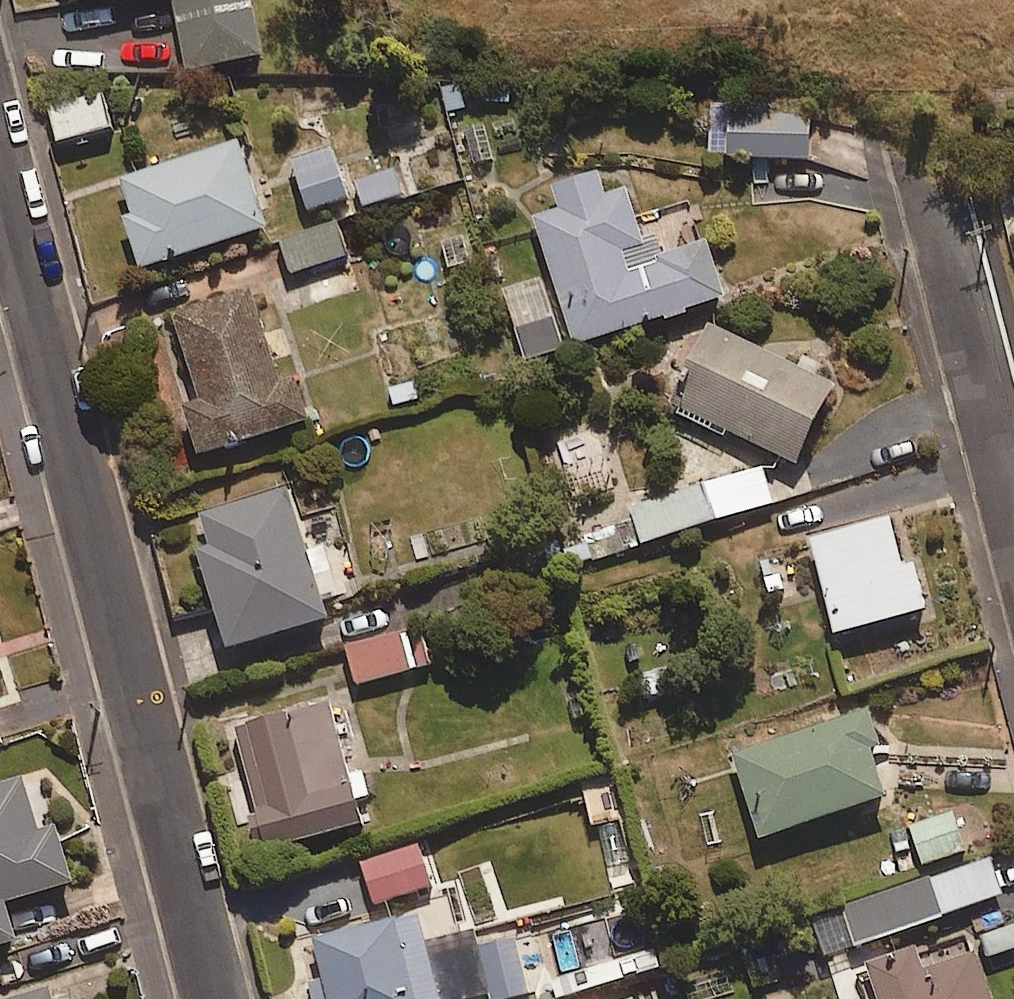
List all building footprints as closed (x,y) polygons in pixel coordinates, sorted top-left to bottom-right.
[(188,71),(263,56),(252,0),(174,0),(188,71)] [(111,130),(104,98),(51,111),(59,143),(111,130)] [(808,107),(706,109),(707,159),(810,156),(808,107)] [(133,217),(126,219),(141,268),(267,229),(239,141),(121,178),(133,217)] [(332,141),(291,154),(309,211),(350,198),(332,141)] [(354,177),(362,205),(401,194),(393,167),(354,177)] [(707,241),(662,256),(654,230),(641,234),(627,188),(604,196),(596,171),(553,185),(561,210),(532,219),(571,346),(725,298),(707,241)] [(340,219),(284,238),(296,272),(351,253),(340,219)] [(565,349),(539,279),(502,292),(528,363),(565,349)] [(282,385),(250,290),(172,316),(201,404),(184,410),(199,457),(309,420),(296,380),(282,385)] [(839,385),(707,318),(665,402),(796,468),(839,385)] [(773,502),(762,466),(627,509),(638,544),(773,502)] [(229,649),(328,619),(289,490),(190,521),(229,649)] [(909,570),(891,510),(805,536),(838,639),(933,609),(919,567),(909,570)] [(431,664),(420,625),(347,645),(358,684),(431,664)] [(358,804),(371,801),(362,771),(349,775),(329,701),(230,729),(244,778),(235,781),(256,853),(363,823),(358,804)] [(867,709),(733,755),(762,839),(887,796),(872,754),(881,751),(867,709)] [(21,772),(0,779),(0,944),(17,939),(7,906),(76,884),(57,826),(40,831),(21,772)] [(966,851),(954,814),(911,828),(924,866),(966,851)] [(418,843),(359,861),(373,907),(433,888),(418,843)] [(816,915),(830,955),(1007,895),(993,854),(816,915)] [(418,914),(315,940),(326,981),(309,985),(313,998),(439,998),(418,914)] [(516,934),(480,945),(496,998),(505,998),(533,991),(516,934)] [(926,969),(918,946),(866,964),(878,998),(992,998),(976,952),(926,969)] [(49,989),(14,998),(52,998),(49,989)]
